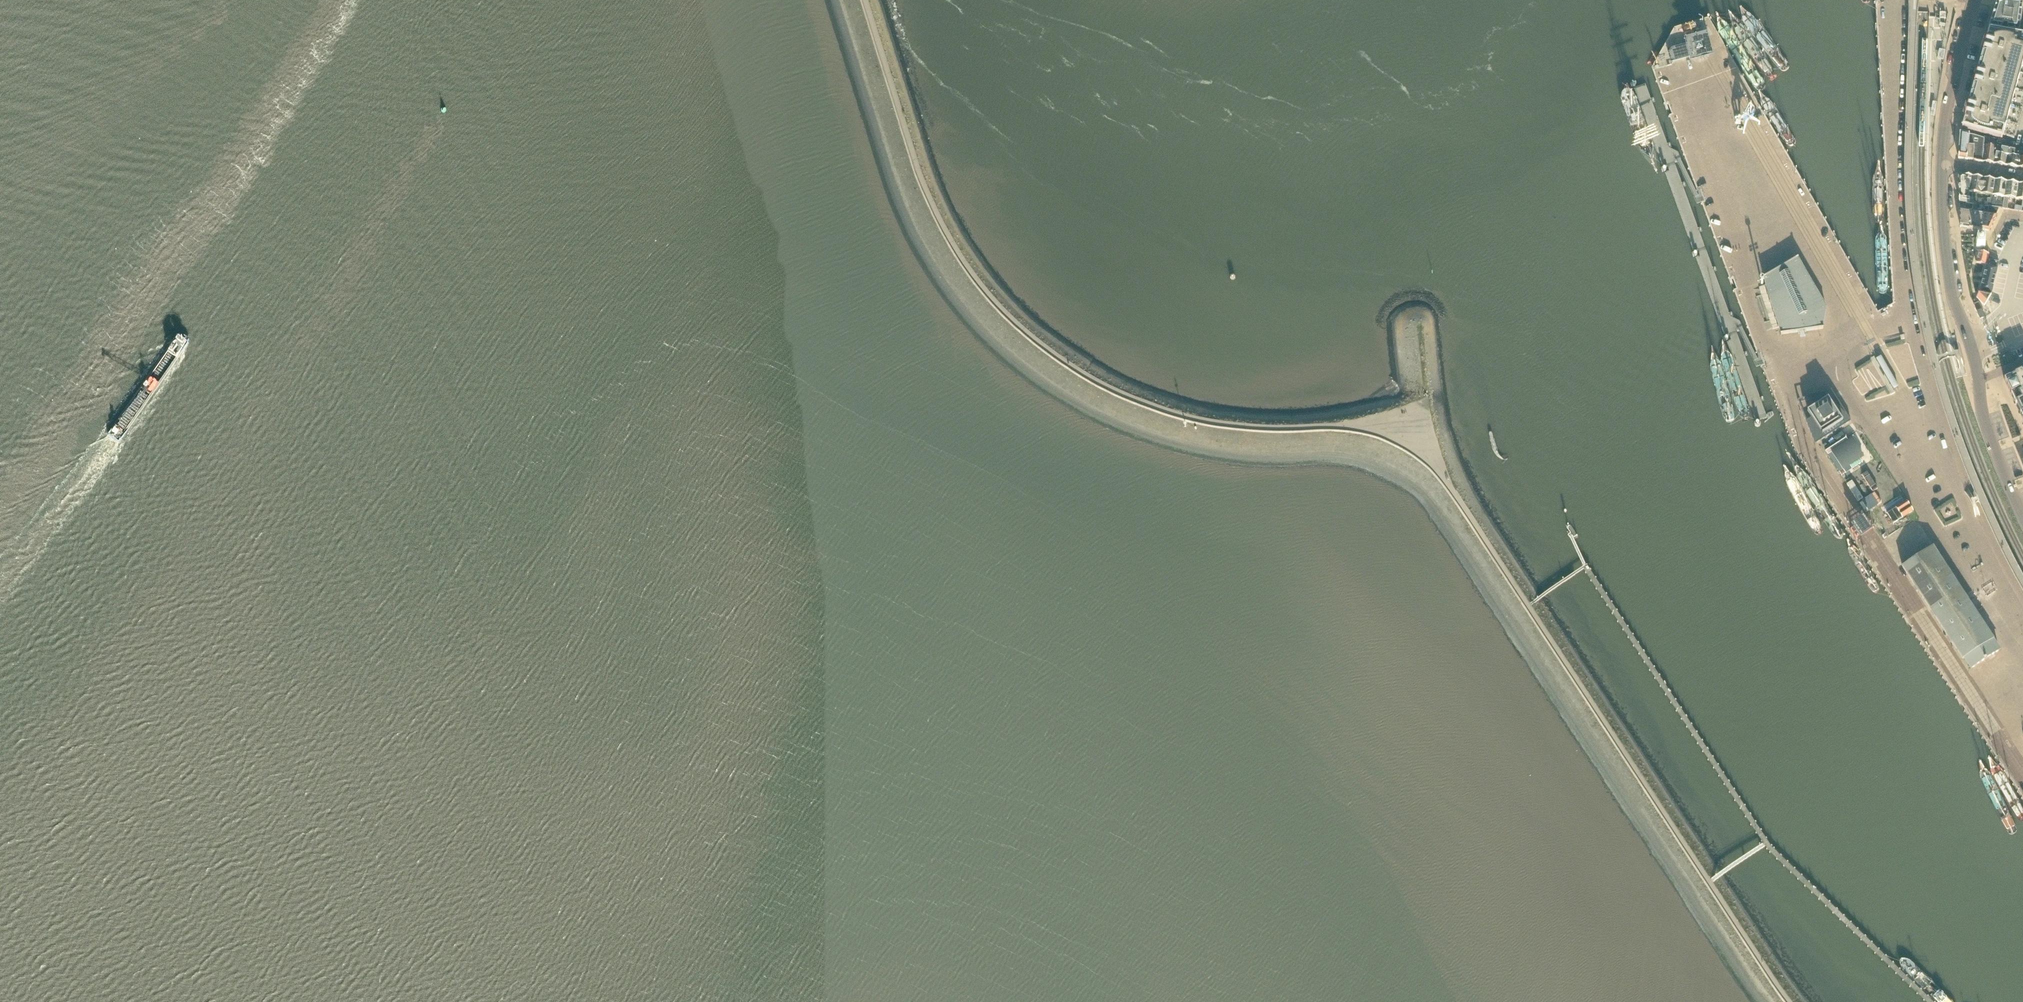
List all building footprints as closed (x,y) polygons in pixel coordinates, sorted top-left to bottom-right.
[(2019,33),(2022,4),(2001,2),(2001,1),(1997,4),(1990,29),(2003,30),(2003,27),(2007,27),(2007,31),(2019,33)] [(1983,54),(1980,64),(2022,76),(2022,37),(1989,31),(1986,42),(1983,41),(1981,47),(1984,48),(1981,47),(1980,53),(1983,54)] [(1690,47),(1687,48),(1686,45),(1667,50),(1670,63),(1689,58),(1688,55),(1692,54),(1698,57),(1704,55),(1707,50),(1706,43),(1700,40),(1694,42),(1690,47)] [(1971,96),(2022,110),(2022,107),(2022,76),(1980,64),(1977,74),(1974,73),(1973,79),(1975,80),(1972,79),(1971,85),(1974,86),(1971,96)] [(1962,117),(1965,118),(1962,129),(2002,140),(2003,136),(2014,139),(2022,110),(1971,96),(1968,106),(1965,105),(1964,111),(1967,112),(1966,112),(1964,112),(1962,117)] [(1983,163),(1984,139),(1974,136),(1960,134),(1959,159),(1983,163)] [(1996,154),(1997,148),(1997,147),(1989,146),(1990,139),(1984,138),(1984,139),(1983,163),(1994,164),(1996,154)] [(2006,166),(2008,150),(1997,148),(1996,154),(1994,164),(2006,166)] [(2018,168),(2020,154),(2015,153),(2015,152),(2008,150),(2006,166),(2018,168)] [(1959,177),(1959,191),(1967,192),(1969,192),(1972,177),(1961,175),(1959,177)] [(1977,194),(1981,195),(1983,179),(1972,177),(1969,192),(1973,193),(1972,196),(1972,198),(1975,198),(1975,202),(1977,194)] [(1986,207),(1991,207),(1995,181),(1983,179),(1981,195),(1990,196),(1990,200),(1987,199),(1986,207)] [(1991,207),(1999,209),(2003,209),(2007,182),(1995,181),(1991,207)] [(2019,184),(2007,182),(2003,209),(2007,210),(2009,199),(2016,200),(2019,184)] [(2019,184),(2016,200),(2022,201),(2021,207),(2015,206),(2014,211),(2022,212),(2022,185),(2019,184)] [(1967,192),(1959,191),(1959,202),(1966,203),(1970,204),(1973,204),(1975,205),(1975,202),(1975,198),(1972,198),(1972,196),(1966,195),(1967,192)] [(1966,203),(1959,202),(1960,209),(1960,227),(1970,228),(1973,207),(1970,206),(1969,210),(1965,210),(1966,203)] [(1973,204),(1973,207),(1970,228),(1980,230),(1983,213),(1976,212),(1977,205),(1975,205),(1973,204)] [(1999,209),(1991,207),(1986,207),(1988,207),(1987,213),(1983,213),(1980,230),(1989,231),(1997,215),(1999,209)] [(1985,247),(1985,239),(1976,239),(1977,247),(1985,247)] [(1882,249),(1880,249),(1877,260),(1877,280),(1878,288),(1882,291),(1886,289),(1887,280),(1885,260),(1882,249)] [(1978,253),(1975,265),(1985,267),(1985,268),(1997,271),(1999,265),(1987,262),(1988,256),(1987,256),(1988,253),(1983,253),(1983,254),(1978,253)] [(1769,295),(1782,335),(1785,335),(1823,329),(1826,308),(1798,258),(1765,277),(1769,295)] [(1985,268),(1982,281),(1994,284),(1997,271),(1985,268)] [(1982,281),(1979,293),(1991,296),(1994,284),(1982,281)] [(1979,293),(1977,299),(1985,306),(1991,296),(1979,293)] [(1979,302),(1973,305),(1980,320),(1985,317),(1979,302)] [(1881,357),(1877,359),(1894,389),(1898,387),(1881,357)] [(2004,380),(2018,407),(2020,410),(2019,410),(2022,418),(2022,371),(2004,380)] [(1831,390),(1798,400),(1815,445),(1851,422),(1831,390)] [(1847,470),(1874,513),(1891,501),(1864,459),(1847,470)] [(1887,514),(1894,525),(1914,513),(1907,502),(1887,514)] [(1863,518),(1852,526),(1861,539),(1872,531),(1863,518)] [(1970,670),(1999,650),(1992,640),(1994,639),(1933,547),(1902,567),(1962,659),(1963,659),(1970,670)]
